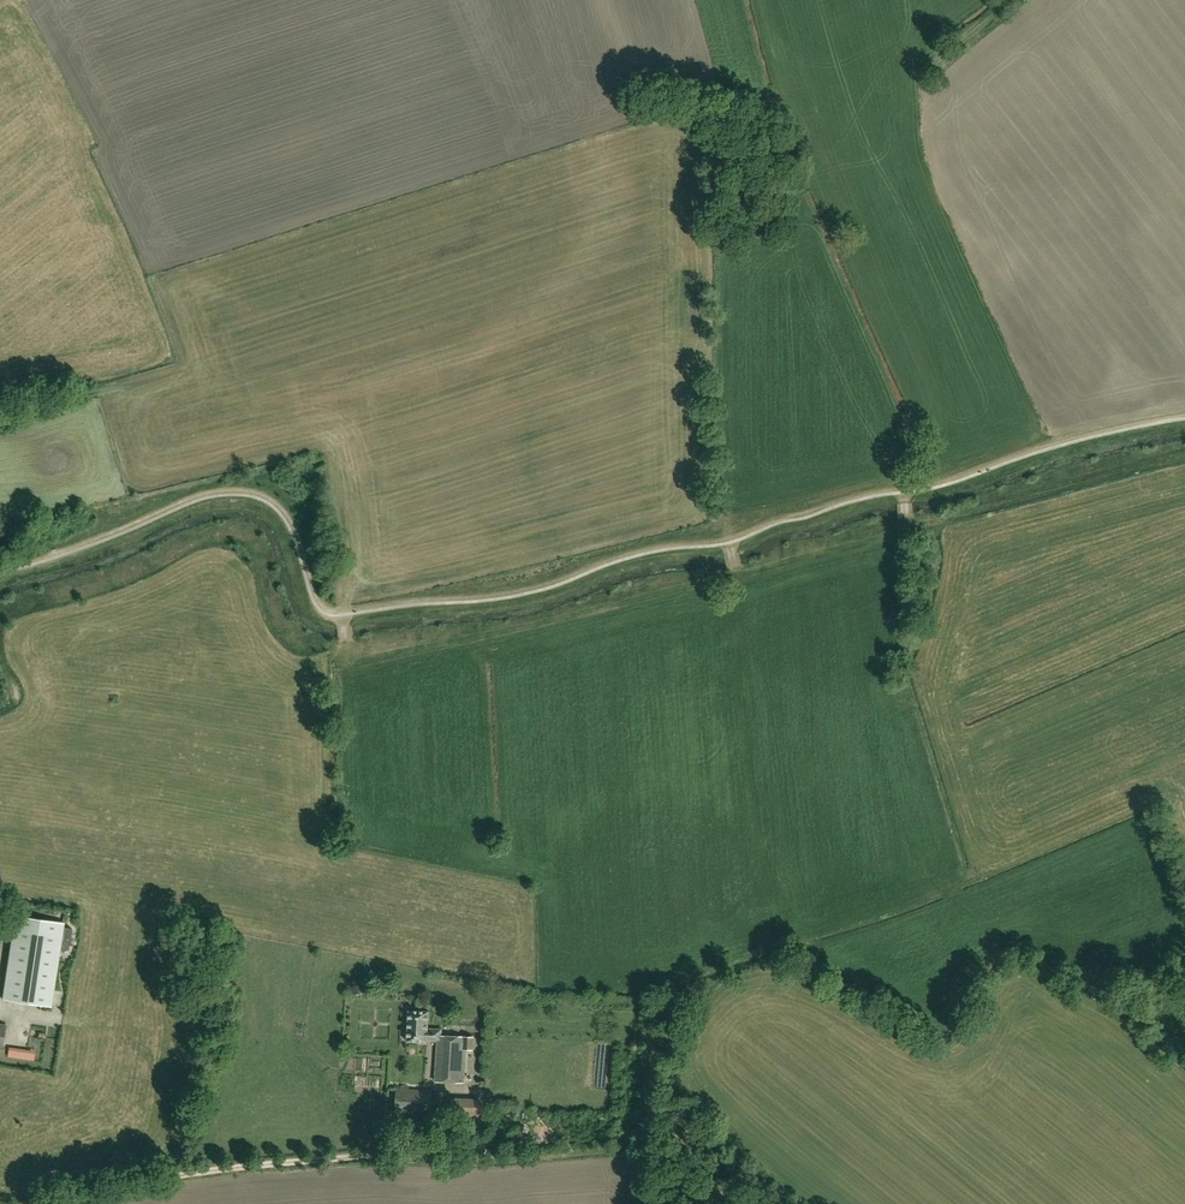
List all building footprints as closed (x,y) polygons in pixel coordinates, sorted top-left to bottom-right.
[(15,915),(3,999),(51,1007),(64,922),(15,915)] [(441,1036),(442,1030),(428,1029),(429,1012),(429,1011),(428,1011),(410,1010),(409,1010),(409,1011),(407,1040),(407,1041),(408,1041),(426,1042),(427,1042),(427,1041),(427,1040),(438,1041),(435,1081),(463,1082),(465,1049),(473,1049),(474,1037),(441,1036)] [(397,1089),(396,1112),(430,1114),(431,1091),(397,1089)] [(483,1104),(452,1103),(452,1120),(482,1121),(483,1104)]
